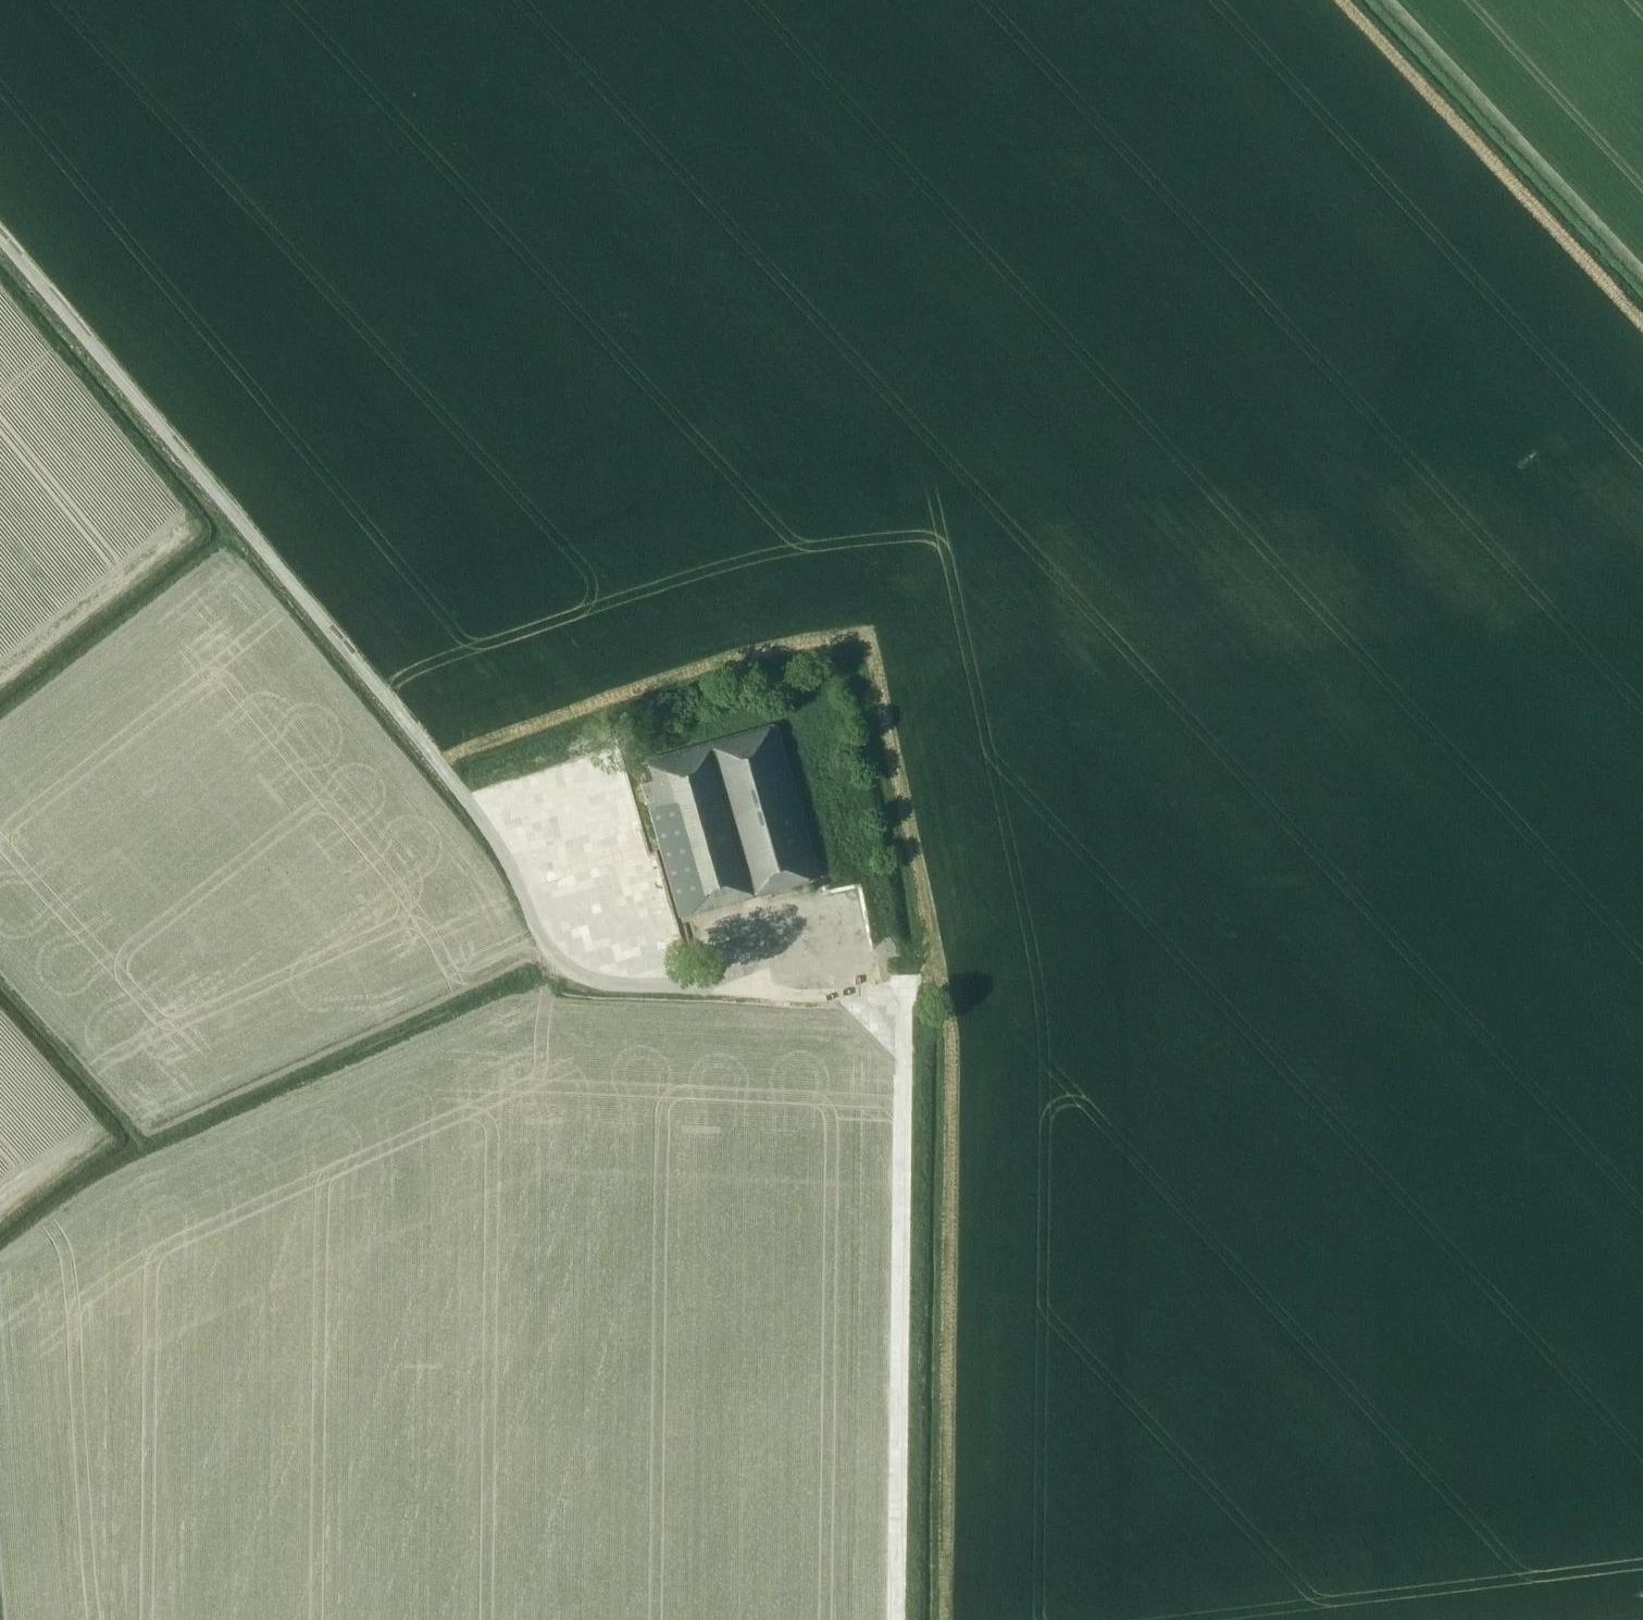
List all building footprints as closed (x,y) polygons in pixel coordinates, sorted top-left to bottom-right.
[(820,877),(776,722),(645,759),(651,780),(640,783),(645,801),(647,801),(679,917),(820,877)]
